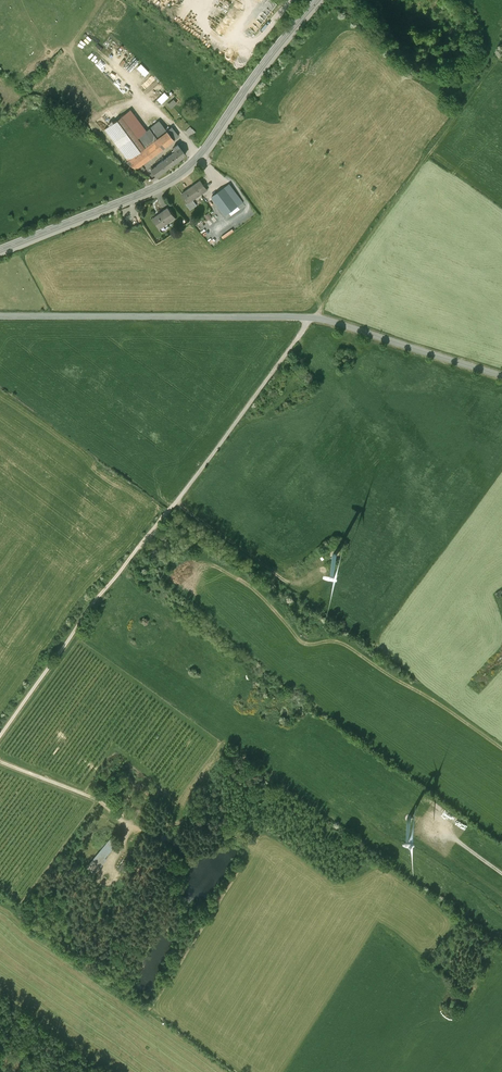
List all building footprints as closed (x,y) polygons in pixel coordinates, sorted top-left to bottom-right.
[(256,32),(267,15),(262,11),(251,29),(256,32)] [(166,104),(171,108),(177,102),(172,98),(166,104)] [(138,138),(147,132),(131,110),(105,129),(128,162),(146,149),(138,138)] [(146,149),(168,133),(167,132),(160,122),(147,132),(138,138),(146,149)] [(190,126),(185,130),(190,136),(196,131),(190,126)] [(168,133),(174,141),(179,137),(172,128),(167,132),(168,133)] [(136,170),(174,142),(174,141),(168,133),(146,149),(128,162),(127,163),(136,170)] [(157,178),(186,156),(180,149),(151,171),(157,178)] [(207,191),(200,181),(181,195),(187,205),(192,201),(207,191)] [(243,203),(229,185),(211,198),(225,217),(243,203)] [(196,207),(192,201),(187,205),(186,206),(190,211),(196,207)] [(176,218),(168,207),(152,218),(160,230),(176,218)] [(232,228),(221,236),(222,239),(234,231),(232,228)] [(174,534),(170,531),(165,538),(169,541),(174,534)] [(108,838),(85,866),(93,872),(116,844),(108,838)]
